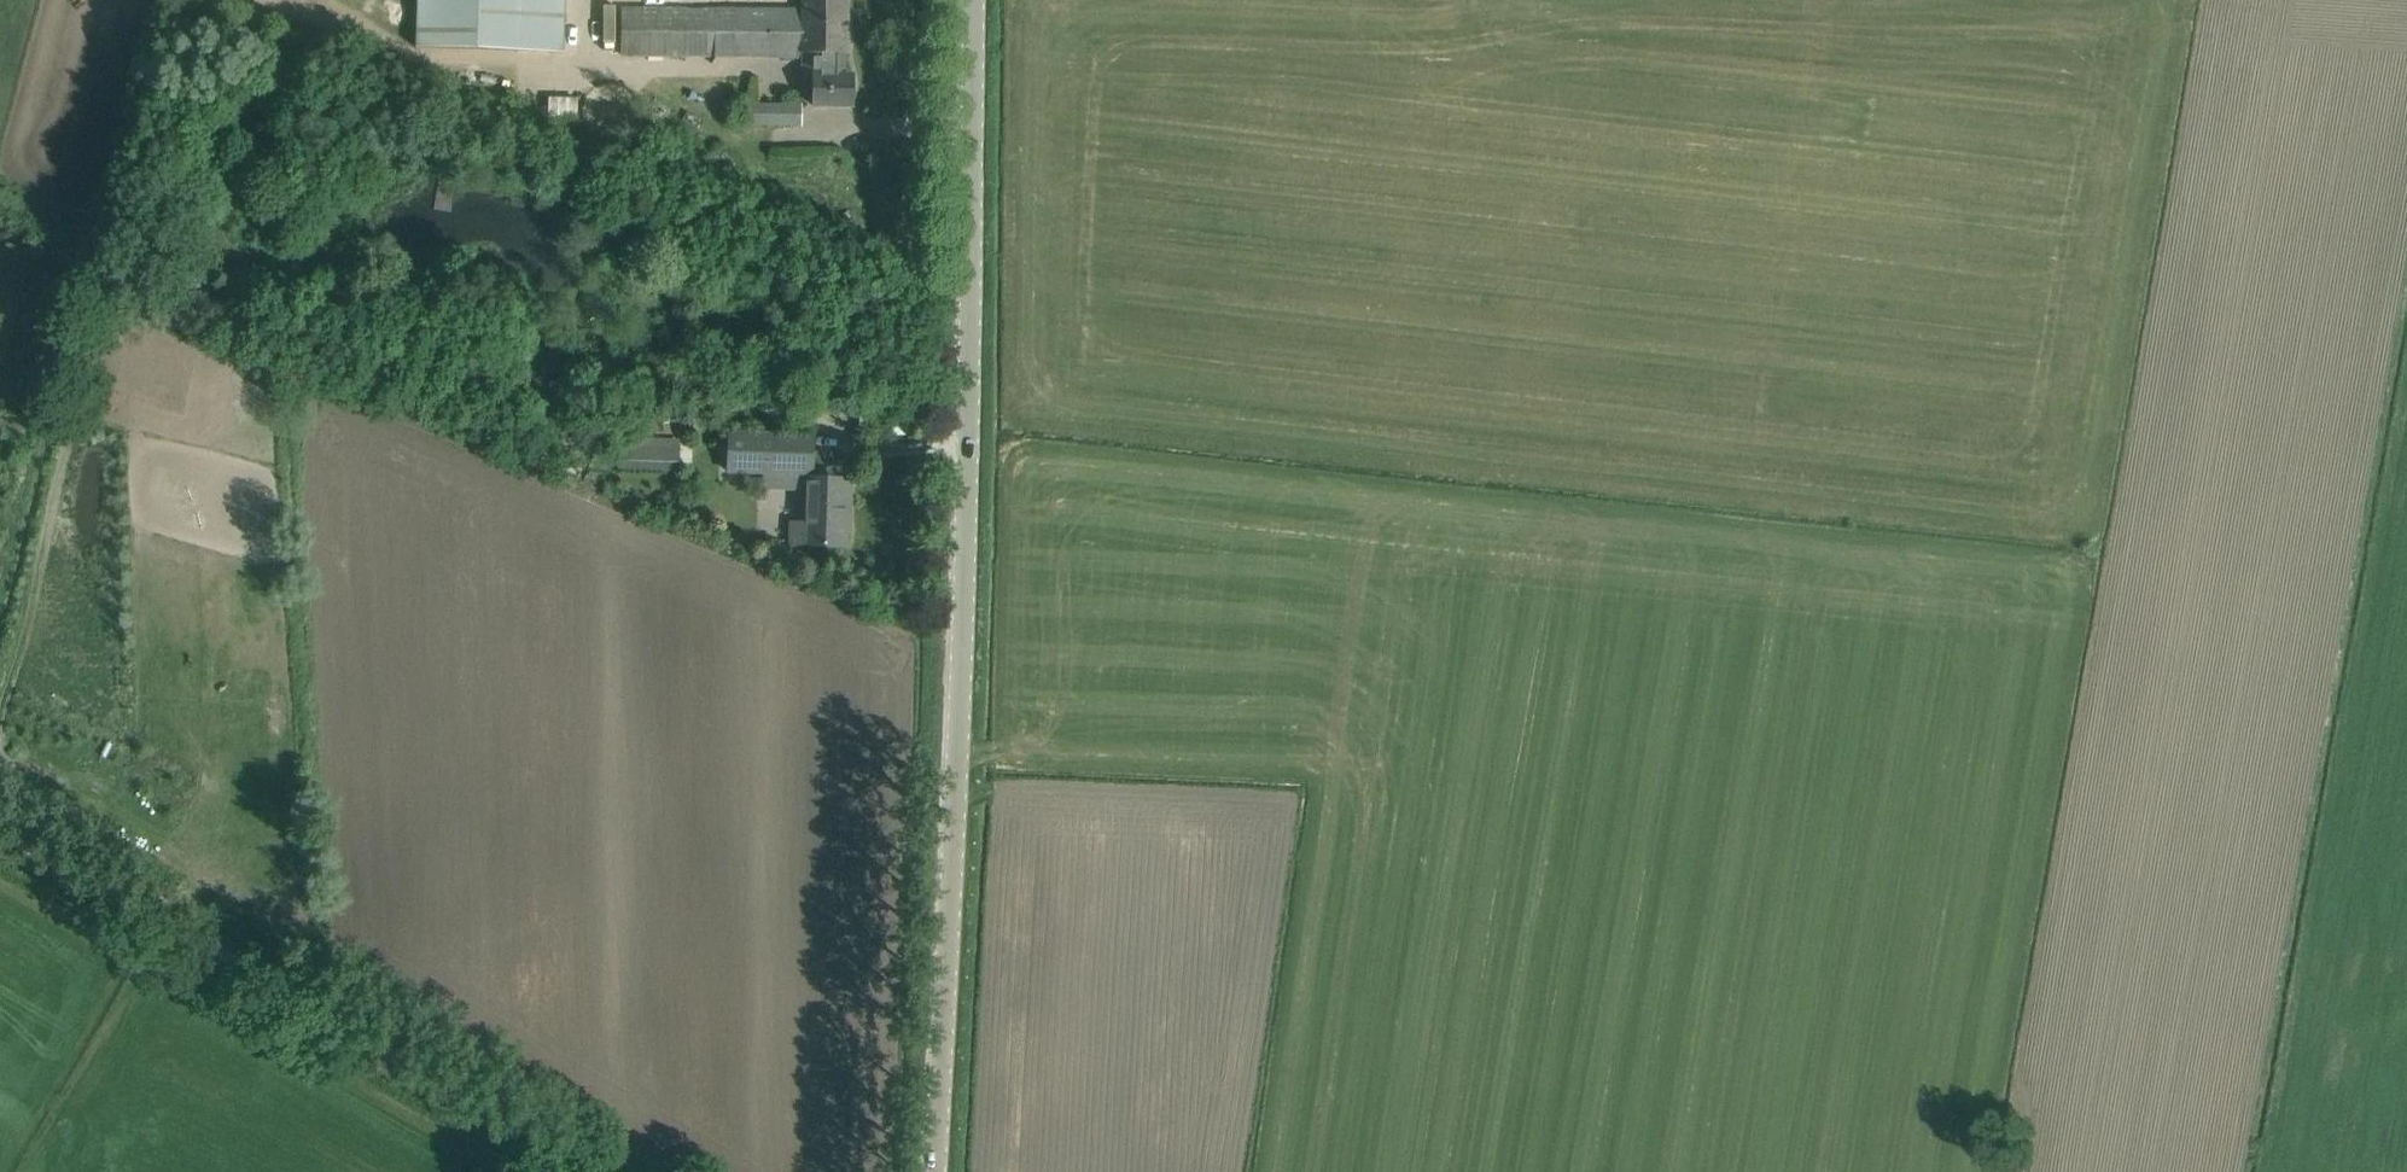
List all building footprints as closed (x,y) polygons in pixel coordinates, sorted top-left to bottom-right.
[(566,0),(418,0),(416,47),(564,52),(566,0)] [(622,8),(621,54),(801,56),(801,53),(821,53),(821,75),(814,75),(814,105),(852,106),(852,75),(843,75),(843,53),(848,53),(848,0),(802,0),(802,10),(622,8)] [(801,105),(745,105),(745,124),(801,124),(801,105)] [(812,474),(813,435),(730,433),(729,471),(812,474)] [(621,440),(619,469),(672,471),(673,442),(621,440)] [(792,545),(849,546),(850,480),(802,479),(802,523),(792,523),(792,545)]
